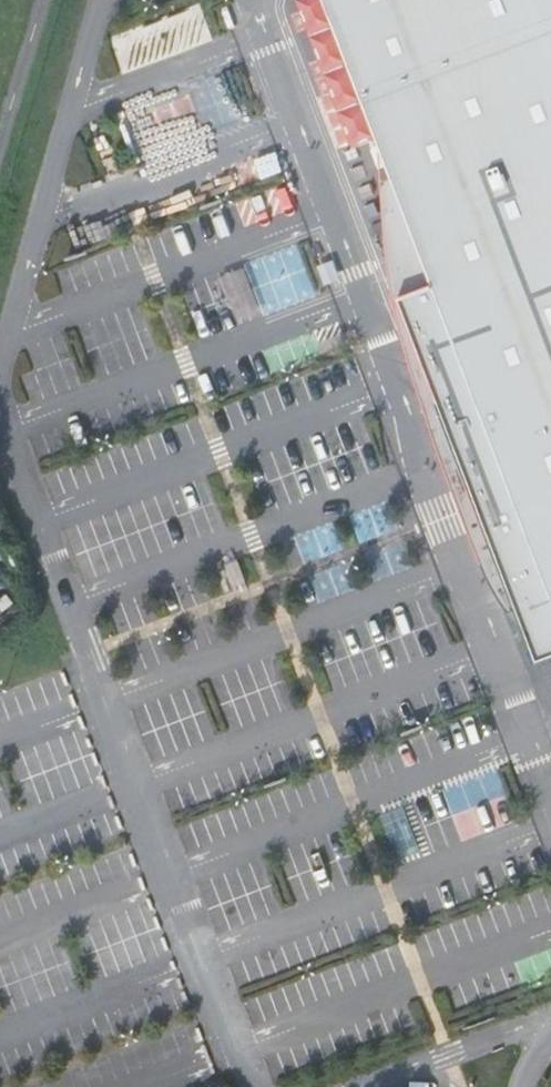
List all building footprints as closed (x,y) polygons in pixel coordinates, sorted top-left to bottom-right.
[(550,450),(550,0),(327,0),(379,134),(394,173),(435,284),(401,298),(442,406),(477,392),(506,468),(550,450)] [(169,40),(172,50),(208,41),(200,11),(111,33),(116,54),(123,52),(126,65),(147,60),(144,46),(169,40)] [(477,392),(442,406),(464,463),(499,556),(534,543),(477,392)] [(506,468),(534,543),(499,556),(532,643),(540,664),(550,660),(550,450),(506,468)] [(311,573),(319,598),(353,588),(345,562),(311,573)]
